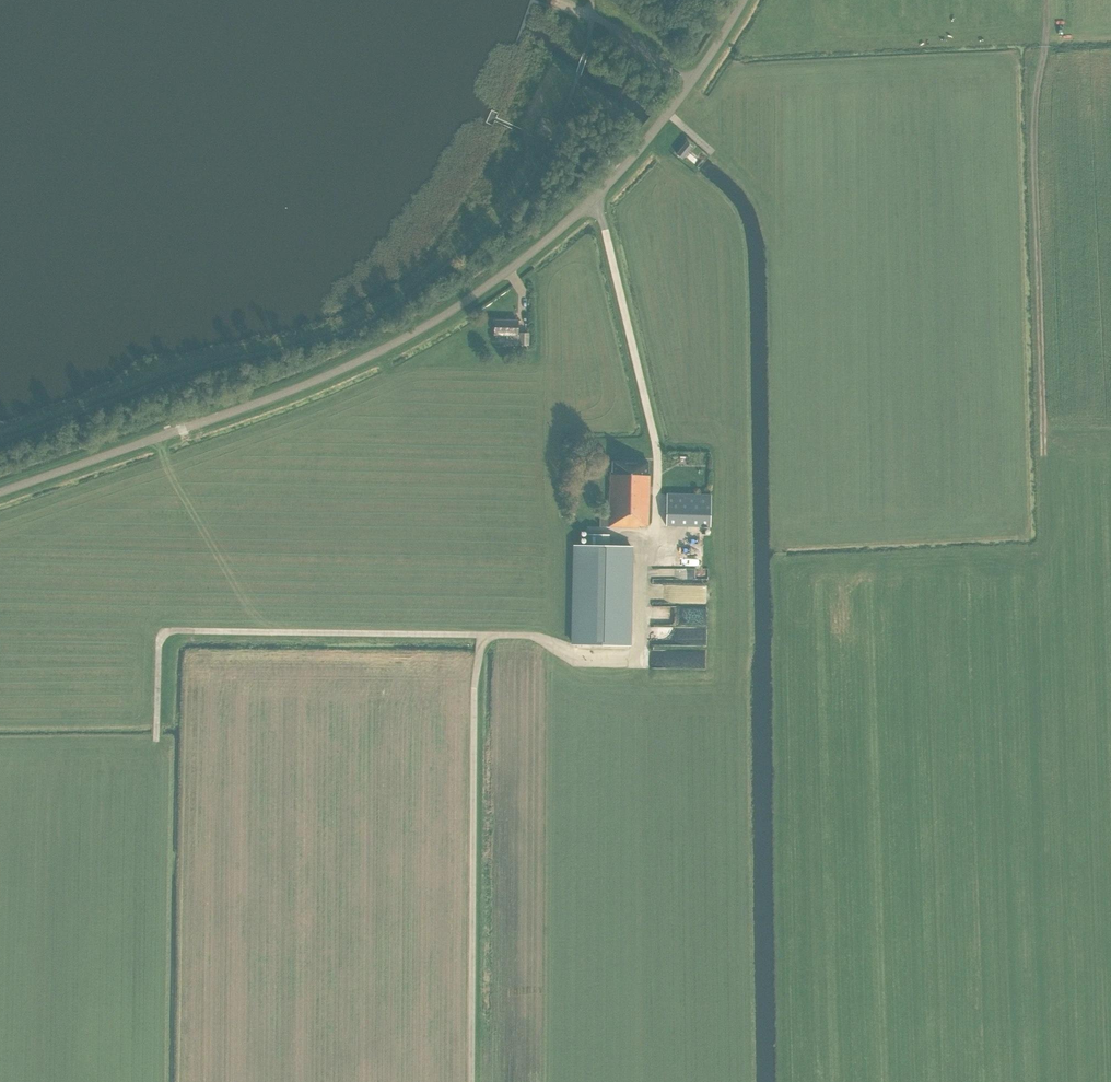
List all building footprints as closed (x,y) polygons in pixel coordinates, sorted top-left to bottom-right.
[(677,154),(682,159),(692,147),(686,143),(677,154)] [(520,345),(528,345),(529,334),(520,334),(520,335),(518,335),(518,321),(495,320),(494,335),(507,335),(507,342),(520,342),(520,345)] [(638,526),(648,526),(650,472),(648,472),(648,463),(613,462),(613,471),(611,471),(609,516),(600,515),(600,526),(638,528),(638,526)] [(667,494),(666,525),(710,527),(711,495),(667,494)] [(629,644),(631,547),(609,546),(609,535),(587,535),(587,546),(573,546),(571,643),(629,644)] [(688,563),(696,563),(695,575),(707,575),(707,566),(702,566),(703,544),(688,544),(688,563)] [(683,568),(653,567),(653,575),(683,576),(683,568)] [(707,627),(707,603),(707,584),(650,584),(650,600),(653,600),(653,608),(660,608),(661,624),(652,624),(652,629),(652,641),(666,641),(666,642),(672,642),(672,641),(705,641),(705,627),(707,627)] [(704,661),(704,643),(652,644),(652,652),(691,652),(691,661),(704,661)]
